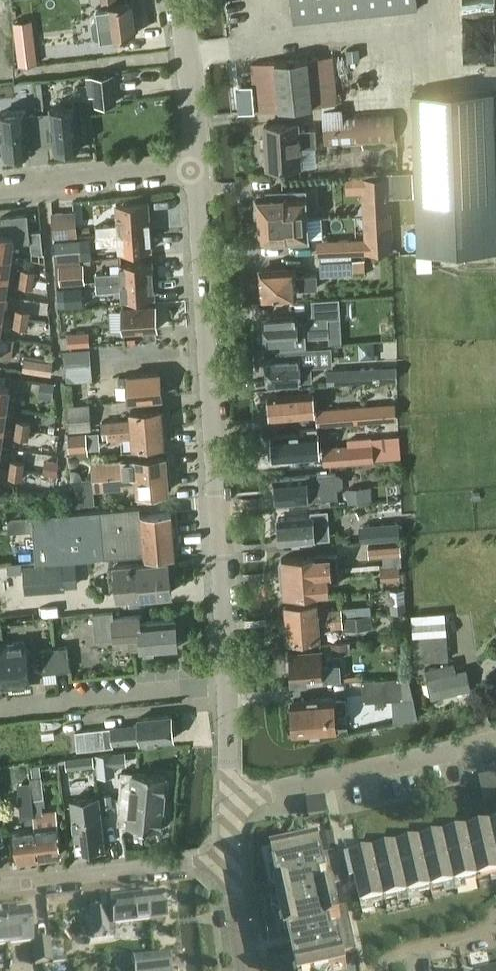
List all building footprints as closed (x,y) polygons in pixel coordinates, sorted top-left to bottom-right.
[(104,6),(97,7),(98,19),(95,19),(92,24),(94,36),(97,39),(137,34),(132,2),(116,4),(116,0),(103,0),(104,6)] [(417,0),(290,0),(292,22),(418,9),(417,0)] [(361,61),(359,48),(346,49),(347,62),(361,61)] [(18,52),(20,66),(44,63),(42,50),(18,52)] [(254,85),(236,86),(239,113),(256,111),(323,105),(336,104),(332,57),(252,64),(254,85)] [(118,105),(115,75),(97,76),(100,107),(118,105)] [(493,91),(413,93),(418,253),(495,251),(495,179),(493,91)] [(52,113),(39,114),(42,145),(55,143),(56,153),(80,150),(79,145),(80,145),(76,105),(51,108),(52,113)] [(343,114),(343,108),(323,109),(326,147),(397,142),(394,110),(343,114)] [(42,145),(39,114),(26,115),(26,110),(1,113),(2,124),(0,124),(0,133),(0,137),(3,137),(5,153),(6,152),(7,158),(30,155),(29,146),(42,145)] [(299,129),(299,123),(265,125),(267,168),(302,166),(300,147),(318,146),(316,128),(299,129)] [(363,172),(366,213),(388,212),(386,171),(363,172)] [(259,214),(259,219),(287,217),(287,207),(300,207),(300,210),(307,209),(306,191),(269,193),(269,199),(258,199),(258,203),(255,206),(256,211),(259,214)] [(104,234),(151,230),(149,201),(117,203),(118,224),(97,226),(97,234),(104,234)] [(76,236),(75,212),(53,214),(55,237),(76,236)] [(388,212),(366,213),(368,253),(390,252),(388,212)] [(12,257),(14,244),(31,242),(32,254),(44,255),(42,230),(30,231),(29,223),(28,214),(2,217),(0,232),(0,255),(12,257)] [(287,217),(259,219),(259,223),(257,226),(257,232),(260,234),(260,238),(271,238),(272,243),(308,241),(307,226),(288,227),(287,217)] [(151,230),(104,234),(105,243),(119,242),(120,251),(152,249),(151,230)] [(85,257),(84,238),(57,240),(58,259),(85,257)] [(356,242),(319,243),(319,255),(357,254),(356,242)] [(10,276),(12,257),(0,255),(0,274),(10,276)] [(353,273),(352,260),(320,262),(321,275),(353,273)] [(97,282),(107,282),(154,278),(153,261),(121,263),(121,272),(96,273),(97,282)] [(57,267),(58,285),(64,285),(86,283),(84,263),(60,265),(60,267),(57,267)] [(20,277),(36,280),(37,271),(21,269),(20,277)] [(294,277),(293,269),(262,271),(263,284),(260,286),(261,291),(263,293),(263,297),(295,295),(294,290),(318,288),(317,275),(294,277)] [(7,296),(10,276),(0,274),(0,295),(7,296)] [(36,280),(20,277),(19,286),(34,289),(36,280)] [(154,278),(107,282),(108,291),(122,290),(123,299),(155,297),(154,278)] [(58,285),(60,308),(84,306),(83,287),(64,288),(64,285),(58,285)] [(158,329),(156,305),(123,308),(125,331),(158,329)] [(15,309),(14,317),(30,319),(31,311),(15,309)] [(266,341),(284,340),(284,348),(309,346),(308,338),(329,337),(330,345),(343,344),(342,319),(329,320),(328,313),(313,314),(304,322),(304,324),(296,324),(296,315),(265,317),(266,341)] [(28,329),(30,319),(14,317),(13,327),(28,329)] [(90,347),(89,336),(68,337),(69,348),(90,347)] [(278,351),(278,358),(267,359),(267,363),(265,366),(265,370),(268,373),(268,383),(312,380),(311,366),(332,365),(331,348),(278,351)] [(54,362),(25,358),(23,371),(52,376),(54,362)] [(93,381),(92,365),(66,367),(67,383),(93,381)] [(353,370),(329,371),(330,383),(354,382),(395,380),(395,368),(353,370)] [(161,384),(160,373),(126,376),(129,400),(162,397),(162,394),(165,392),(164,386),(161,384)] [(55,383),(41,381),(40,396),(54,397),(55,383)] [(8,407),(12,385),(0,383),(0,405),(8,407)] [(312,416),(310,392),(278,394),(278,392),(275,392),(276,395),(270,395),(270,399),(267,402),(267,407),(271,409),(271,419),(312,416)] [(93,430),(91,404),(67,406),(69,432),(93,430)] [(5,426),(8,407),(0,405),(0,426),(5,426)] [(369,423),(367,406),(317,410),(319,426),(369,423)] [(103,422),(103,431),(165,426),(164,421),(167,418),(166,412),(163,410),(163,408),(131,411),(131,420),(103,422)] [(17,420),(15,429),(31,431),(32,422),(17,420)] [(165,431),(165,426),(103,431),(103,432),(108,431),(109,440),(133,438),(134,446),(166,443),(166,442),(169,439),(168,433),(165,431)] [(274,449),(274,459),(321,455),(318,427),(302,428),(303,432),(272,435),(273,439),(270,442),(271,447),(274,449)] [(14,438),(29,440),(31,431),(15,429),(14,438)] [(88,450),(87,433),(70,434),(71,451),(88,450)] [(349,447),(324,449),(325,465),(374,461),(372,438),(348,440),(349,447)] [(92,462),(93,479),(168,473),(168,468),(171,465),(170,459),(167,457),(167,455),(92,462)] [(11,460),(9,468),(25,470),(26,462),(11,460)] [(43,474),(56,476),(58,476),(59,463),(57,463),(45,461),(43,474)] [(23,480),(25,470),(9,468),(8,478),(23,480)] [(73,480),(83,479),(83,478),(83,477),(83,476),(82,476),(82,475),(82,474),(81,474),(81,473),(80,473),(80,472),(79,472),(79,471),(78,471),(77,471),(76,470),(75,470),(74,470),(73,470),(72,470),(73,480)] [(169,478),(168,473),(93,479),(94,491),(125,488),(125,485),(137,484),(138,493),(170,490),(170,489),(172,486),(172,480),(169,478)] [(344,476),(340,473),(276,478),(276,483),(274,485),(274,490),(277,492),(278,502),(338,497),(338,488),(341,488),(344,484),(344,476)] [(367,501),(366,488),(348,490),(349,502),(367,501)] [(169,513),(168,504),(140,507),(140,506),(33,515),(33,516),(8,518),(10,533),(34,531),(35,539),(37,562),(144,553),(145,558),(175,555),(172,513),(169,513)] [(315,515),(279,518),(279,522),(278,522),(277,527),(279,532),(280,532),(281,542),(300,541),(302,544),(314,543),(314,539),(317,539),(317,538),(333,537),(330,509),(314,510),(315,515)] [(400,522),(365,525),(366,541),(401,539),(400,522)] [(400,540),(369,543),(370,558),(391,556),(392,565),(402,564),(400,540)] [(340,571),(338,553),(282,558),(282,560),(280,563),(280,568),(283,571),(284,576),(340,571)] [(172,592),(169,561),(117,566),(120,598),(172,592)] [(23,573),(22,563),(7,564),(8,574),(23,573)] [(37,567),(37,563),(24,564),(25,568),(24,568),(25,588),(40,587),(40,589),(67,587),(66,564),(39,566),(39,567),(37,567)] [(401,567),(382,569),(382,580),(402,579),(401,567)] [(285,591),(285,593),(330,589),(329,581),(340,580),(340,571),(284,576),(284,581),(282,584),(282,589),(285,591)] [(287,617),(287,622),(366,615),(365,606),(318,610),(318,602),(286,604),(286,606),(283,609),(284,614),(287,617)] [(404,602),(391,603),(391,614),(405,613),(404,602)] [(116,637),(114,617),(114,613),(94,614),(96,638),(116,637)] [(141,646),(142,651),(177,648),(175,619),(140,622),(140,615),(114,617),(116,637),(130,636),(131,647),(141,646)] [(372,615),(366,615),(287,622),(288,627),(285,630),(285,635),(289,638),(289,639),(320,637),(319,628),(372,624),(372,615)] [(446,632),(416,635),(418,662),(448,660),(446,632)] [(389,641),(388,644),(389,648),(392,650),(396,649),(399,647),(399,643),(398,640),(395,638),(391,639),(389,641)] [(26,641),(4,643),(8,687),(31,684),(26,641)] [(349,653),(349,642),(332,643),(333,654),(349,653)] [(8,687),(4,643),(0,644),(0,687),(8,687)] [(54,647),(57,671),(70,669),(67,646),(54,647)] [(57,671),(54,647),(41,649),(43,672),(57,671)] [(323,680),(321,652),(290,654),(290,657),(287,657),(288,668),(291,668),(291,671),(293,671),(293,678),(292,678),(292,679),(307,678),(307,682),(323,680)] [(457,671),(455,661),(425,668),(433,699),(472,689),(467,669),(457,671)] [(407,698),(405,677),(393,678),(382,679),(363,680),(365,702),(407,698)] [(319,696),(319,700),(294,702),(296,731),(318,729),(318,733),(335,732),(334,728),(336,728),(335,713),(348,712),(346,698),(334,699),(334,695),(319,696)] [(174,739),(172,715),(139,718),(140,725),(76,731),(78,750),(114,746),(113,743),(142,741),(142,742),(143,742),(144,745),(156,743),(156,741),(174,739)] [(115,771),(112,753),(96,755),(98,773),(115,771)] [(94,765),(93,757),(67,760),(68,768),(94,765)] [(123,772),(120,798),(165,802),(166,790),(169,788),(170,781),(167,779),(167,775),(123,772)] [(478,779),(484,805),(495,802),(495,775),(478,779)] [(42,776),(30,778),(31,782),(32,797),(39,857),(48,856),(50,858),(56,858),(57,855),(61,854),(58,825),(56,810),(43,811),(43,806),(46,805),(42,776)] [(113,807),(112,794),(101,796),(103,808),(113,807)] [(29,828),(14,830),(17,859),(17,860),(21,859),(24,862),(29,861),(30,859),(30,858),(39,857),(32,797),(19,798),(21,813),(25,816),(25,818),(26,825),(29,825),(29,828)] [(105,847),(99,797),(72,800),(78,851),(90,849),(93,851),(100,851),(101,848),(105,847)] [(165,802),(120,798),(118,824),(163,828),(163,824),(166,823),(167,816),(164,813),(165,802)] [(326,815),(324,801),(307,803),(309,817),(326,815)] [(347,866),(345,860),(344,860),(350,883),(354,882),(360,908),(495,877),(495,832),(347,866)] [(319,843),(271,853),(278,886),(275,887),(285,935),(289,934),(297,970),(341,970),(346,970),(343,955),(356,953),(347,908),(338,910),(333,888),(342,886),(335,854),(322,857),(319,843)] [(141,848),(126,850),(127,858),(142,856),(141,848)] [(165,921),(162,895),(110,901),(111,912),(105,912),(105,910),(90,912),(93,939),(115,937),(114,927),(165,921)] [(28,911),(3,914),(7,947),(32,944),(28,911)] [(53,964),(50,942),(38,944),(39,958),(37,958),(37,966),(53,964)] [(167,956),(133,960),(132,957),(113,959),(115,969),(116,970),(168,970),(170,967),(170,962),(167,960),(167,956)]
